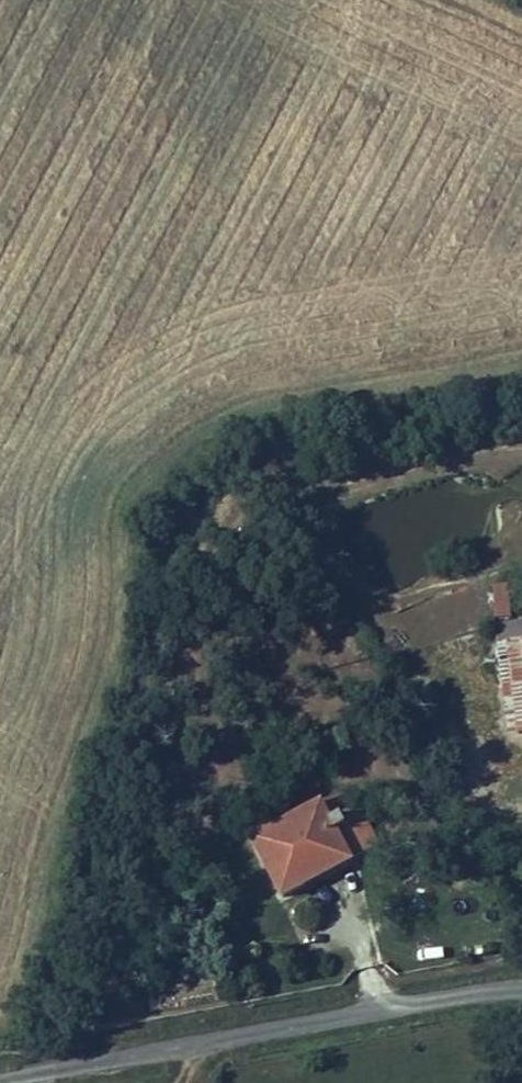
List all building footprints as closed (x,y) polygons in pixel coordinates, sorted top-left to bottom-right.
[(488,613),(489,628),(521,624),(521,609),(488,613)] [(489,628),(501,722),(521,719),(521,624),(489,628)] [(327,809),(317,814),(309,799),(239,836),(270,893),(292,881),(287,871),(334,846),(322,824),(332,820),(327,809)] [(340,857),(334,846),(287,871),(292,881),(340,857)] [(469,942),(471,953),(482,952),(479,940),(469,942)]
